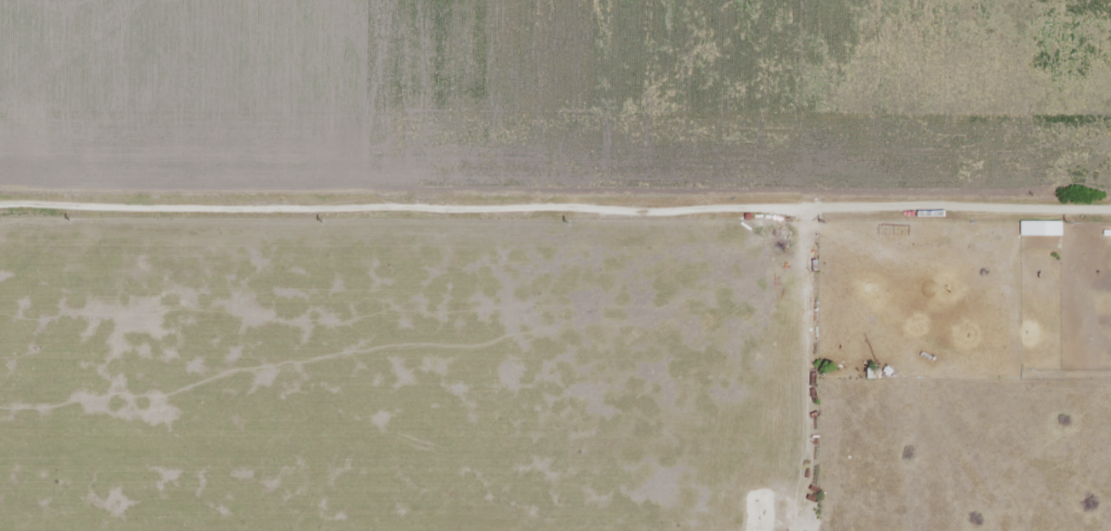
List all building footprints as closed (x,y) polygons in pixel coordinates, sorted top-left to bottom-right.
[(878,239),(894,238),(893,226),(878,226),(878,239)]
